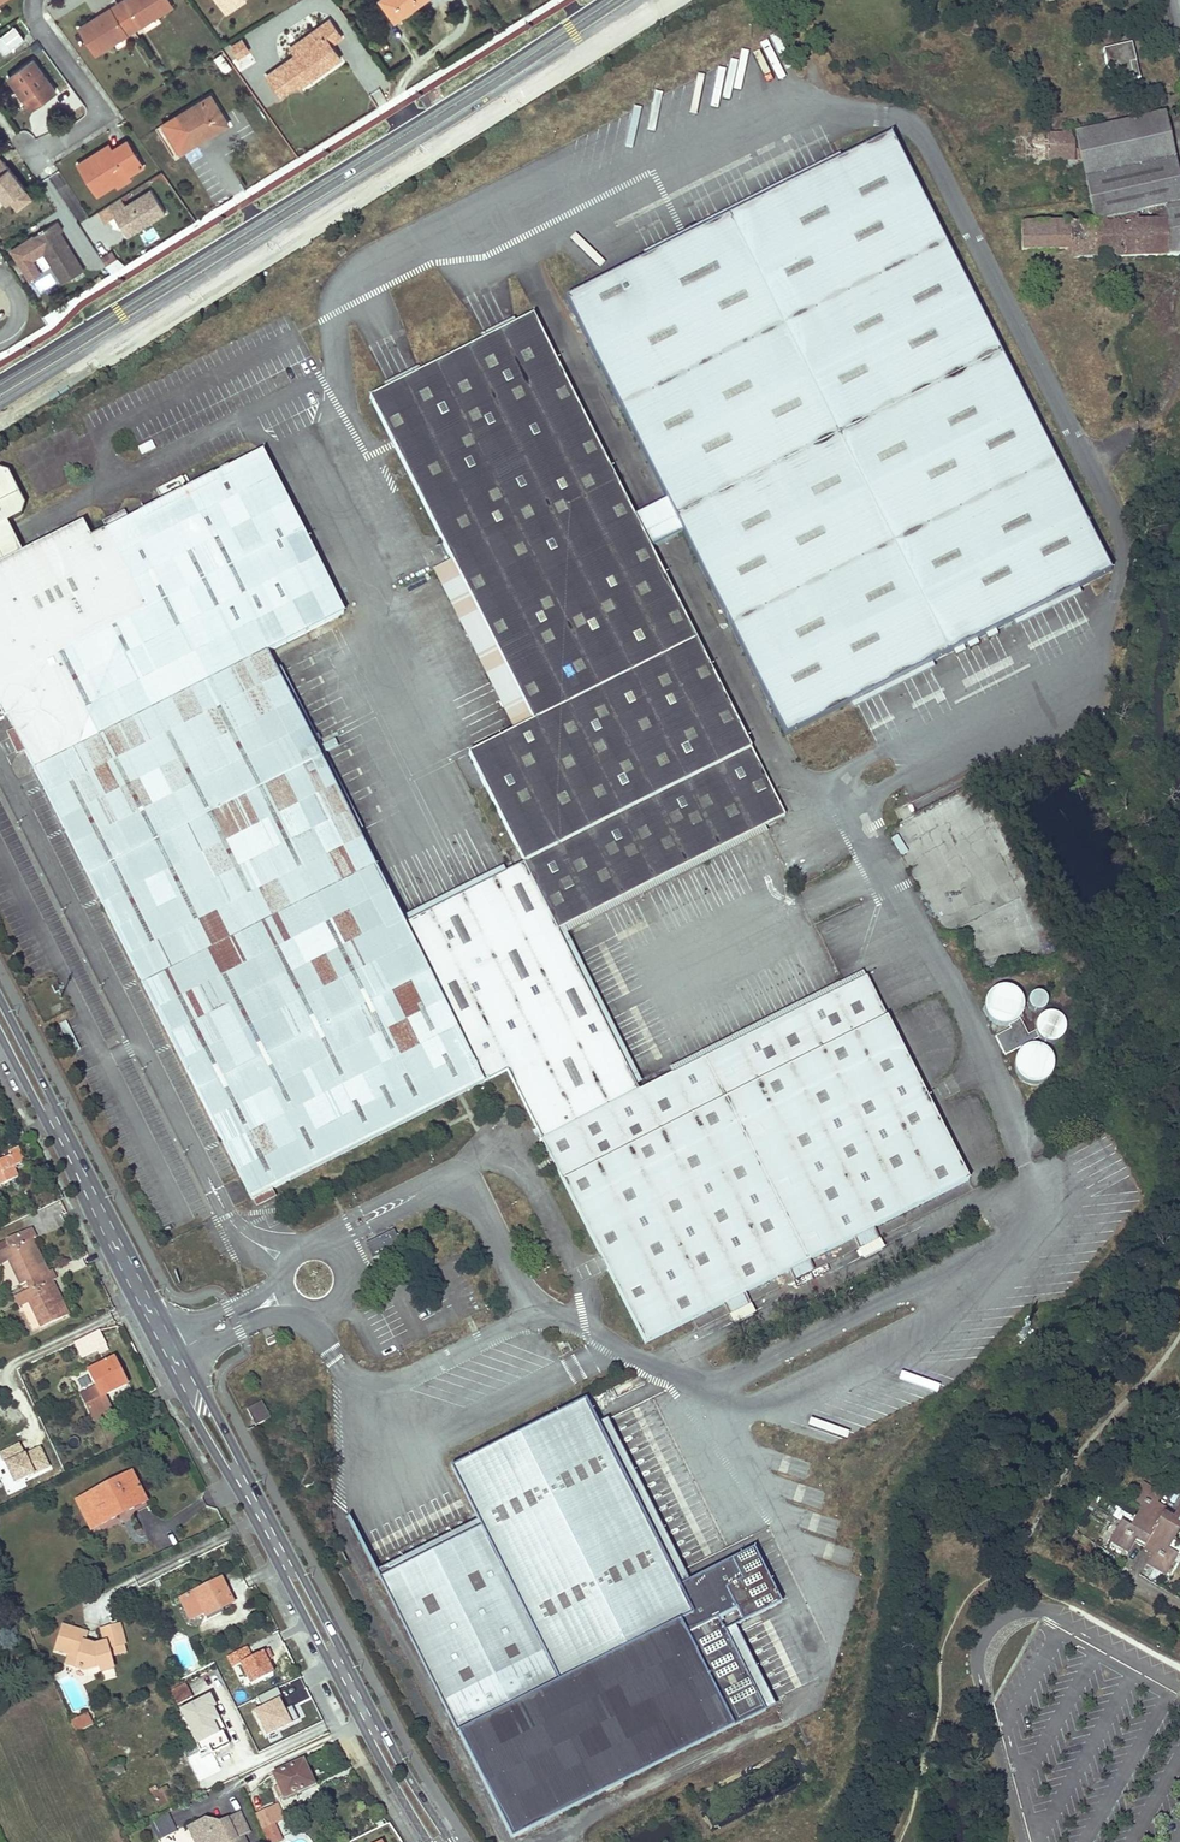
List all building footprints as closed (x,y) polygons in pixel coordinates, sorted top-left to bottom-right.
[(116,3),(131,26),(139,21),(141,26),(156,18),(153,13),(170,2),(168,0),(121,0),(116,3)] [(221,11),(238,0),(214,0),(221,11)] [(395,18),(421,0),(382,0),(395,18)] [(170,2),(153,13),(156,18),(173,7),(170,2)] [(116,3),(78,27),(92,50),(108,40),(111,44),(125,36),(123,31),(131,26),(116,3)] [(324,34),(266,74),(279,93),(296,81),(299,85),(339,57),(330,44),(341,36),(330,19),(318,26),(324,34)] [(139,21),(131,26),(133,31),(141,26),(139,21)] [(131,26),(123,31),(125,36),(133,31),(131,26)] [(229,46),(237,58),(251,49),(243,37),(229,46)] [(171,53),(185,48),(182,38),(168,43),(171,53)] [(108,40),(92,50),(94,54),(111,44),(108,40)] [(1133,81),(1129,63),(1135,62),(1131,44),(1103,50),(1111,86),(1133,81)] [(225,53),(216,56),(221,72),(231,69),(225,53)] [(54,90),(43,75),(32,60),(10,76),(32,106),(54,90)] [(1133,81),(1139,80),(1135,62),(1129,63),(1133,81)] [(227,123),(210,94),(172,117),(190,146),(227,123)] [(1075,134),(1093,225),(1094,250),(1094,256),(1179,255),(1179,185),(1164,114),(1075,134)] [(1071,123),(1041,124),(1041,161),(1071,161),(1071,123)] [(571,296),(669,490),(684,521),(788,726),(1110,564),(894,134),(687,238),(571,296)] [(97,151),(78,163),(97,194),(115,183),(129,174),(146,163),(130,138),(112,148),(100,156),(97,151)] [(109,144),(97,151),(100,156),(112,148),(109,144)] [(7,200),(11,197),(18,206),(32,195),(0,153),(0,191),(7,200)] [(1071,171),(1071,161),(1041,161),(1041,172),(1071,171)] [(131,178),(129,174),(115,183),(117,187),(131,178)] [(126,204),(121,196),(108,204),(127,235),(166,211),(152,188),(126,204)] [(10,246),(29,277),(40,270),(32,256),(44,249),(62,279),(83,266),(59,228),(62,226),(57,218),(10,246)] [(1037,250),(1052,249),(1069,251),(1082,250),(1082,225),(1036,226),(1037,250)] [(1082,250),(1094,250),(1093,225),(1082,225),(1082,250)] [(1022,250),(1037,250),(1036,226),(1021,226),(1022,250)] [(113,250),(102,255),(106,265),(118,261),(113,250)] [(42,270),(50,265),(44,255),(36,259),(42,270)] [(669,490),(630,509),(532,316),(501,332),(403,381),(369,398),(392,444),(445,550),(451,560),(532,722),(517,729),(468,754),(522,861),(492,876),(401,921),(266,652),(343,613),(261,452),(128,520),(106,530),(87,540),(10,579),(4,568),(0,569),(0,703),(14,731),(20,742),(25,752),(250,1199),(271,1189),(506,1070),(603,1262),(643,1343),(723,1304),(744,1293),(787,1271),(808,1260),(851,1239),(873,1228),(967,1180),(925,1096),(865,977),(639,1091),(558,929),(764,826),(784,816),(763,774),(645,540),(684,521),(669,490)] [(139,445),(141,452),(154,448),(153,442),(139,445)] [(10,491),(0,472),(0,496),(10,491)] [(2,520),(4,514),(9,516),(13,514),(17,507),(10,491),(0,496),(0,521),(2,520)] [(103,525),(106,530),(128,520),(124,514),(103,525)] [(21,559),(2,520),(0,521),(0,569),(4,568),(21,559)] [(87,540),(81,528),(21,559),(4,568),(10,579),(87,540)] [(451,560),(436,568),(517,729),(532,722),(451,560)] [(18,756),(25,752),(20,742),(14,731),(7,735),(18,756)] [(566,932),(767,831),(764,826),(558,929),(639,1091),(865,977),(863,971),(857,974),(642,1082),(566,932)] [(979,970),(994,968),(992,957),(977,960),(979,970)] [(1050,1010),(1048,1010),(1046,1011),(1044,1011),(1042,1012),(1040,1013),(1038,1014),(1037,1015),(1035,1017),(1034,1019),(1033,1021),(1033,1022),(1032,1024),(1032,1026),(1032,1029),(1033,1031),(1033,1032),(1026,1036),(1017,1020),(1019,1019),(1020,1017),(1022,1015),(1023,1013),(1024,1011),(1024,1008),(1024,1006),(1024,1003),(1024,1001),(1023,998),(1022,996),(1021,994),(1019,992),(1017,990),(1015,989),(1013,987),(1011,986),(1008,986),(1006,985),(1003,985),(1001,986),(998,986),(996,987),(994,988),(992,990),(990,992),(988,994),(987,996),(986,998),(985,1000),(984,1003),(984,1005),(984,1008),(985,1010),(986,1013),(987,1015),(988,1017),(990,1019),(991,1021),(993,1022),(996,1023),(998,1024),(1000,1025),(1003,1025),(1005,1025),(1008,1025),(1009,1027),(995,1035),(1004,1053),(1019,1046),(1020,1048),(1020,1049),(1018,1051),(1017,1053),(1016,1055),(1015,1058),(1014,1060),(1014,1062),(1014,1065),(1015,1067),(1015,1070),(1017,1072),(1018,1074),(1019,1076),(1021,1078),(1023,1079),(1025,1081),(1028,1081),(1030,1082),(1033,1082),(1035,1082),(1038,1082),(1040,1082),(1042,1081),(1044,1079),(1046,1078),(1048,1076),(1050,1074),(1051,1072),(1052,1070),(1053,1068),(1054,1065),(1054,1063),(1054,1060),(1053,1058),(1052,1056),(1051,1053),(1050,1051),(1049,1049),(1047,1047),(1045,1046),(1043,1045),(1040,1044),(1038,1043),(1035,1043),(1033,1043),(1032,1043),(1031,1043),(1029,1044),(1027,1044),(1026,1042),(1036,1037),(1037,1038),(1038,1039),(1040,1040),(1041,1041),(1043,1042),(1045,1043),(1047,1043),(1049,1043),(1051,1043),(1053,1042),(1055,1041),(1057,1040),(1059,1039),(1060,1038),(1062,1036),(1063,1035),(1064,1033),(1064,1031),(1065,1029),(1065,1027),(1065,1025),(1064,1023),(1064,1021),(1063,1019),(1062,1017),(1060,1016),(1059,1014),(1057,1013),(1056,1012),(1054,1011),(1052,1011),(1050,1010)] [(1033,1010),(1038,1011),(1043,1010),(1046,1006),(1047,1001),(1046,996),(1042,993),(1038,992),(1033,993),(1029,997),(1028,1001),(1029,1006),(1033,1010)] [(21,1155),(17,1147),(8,1152),(10,1156),(0,1160),(0,1187),(17,1178),(12,1168),(24,1162),(21,1155)] [(275,1197),(271,1189),(250,1199),(254,1208),(275,1197)] [(873,1228),(851,1239),(857,1249),(879,1238),(873,1228)] [(33,1316),(39,1328),(66,1315),(52,1283),(54,1281),(50,1272),(47,1274),(31,1241),(34,1239),(31,1232),(7,1242),(10,1250),(2,1254),(0,1255),(0,1266),(8,1262),(20,1287),(26,1284),(30,1291),(14,1299),(19,1308),(28,1303),(33,1316)] [(879,1238),(857,1249),(861,1259),(884,1248),(879,1238)] [(7,1242),(0,1245),(0,1250),(2,1254),(10,1250),(7,1242)] [(808,1260),(787,1271),(793,1281),(814,1271),(808,1260)] [(744,1293),(723,1304),(728,1314),(749,1303),(744,1293)] [(749,1303),(728,1314),(733,1323),(754,1313),(749,1303)] [(99,1354),(103,1352),(107,1350),(98,1331),(74,1343),(81,1358),(97,1350),(99,1354)] [(125,1386),(113,1360),(88,1372),(95,1389),(80,1396),(93,1423),(112,1413),(103,1396),(125,1386)] [(87,1375),(76,1380),(80,1390),(91,1385),(87,1375)] [(622,1413),(610,1387),(581,1401),(594,1428),(606,1422),(622,1413)] [(270,1418),(261,1401),(246,1409),(255,1425),(270,1418)] [(453,1466),(486,1531),(433,1558),(383,1584),(511,1837),(774,1705),(738,1634),(727,1639),(723,1632),(734,1627),(782,1603),(754,1549),(688,1583),(676,1589),(670,1577),(683,1571),(606,1422),(594,1428),(581,1401),(453,1466)] [(0,1454),(0,1458),(3,1464),(4,1464),(14,1484),(48,1469),(40,1449),(29,1454),(30,1457),(25,1459),(24,1456),(19,1445),(0,1454)] [(144,1503),(137,1489),(130,1475),(113,1483),(114,1485),(100,1492),(99,1490),(76,1502),(81,1512),(79,1513),(82,1519),(84,1518),(90,1531),(144,1503)] [(1175,1514),(1156,1503),(1161,1495),(1144,1484),(1133,1502),(1140,1507),(1129,1526),(1121,1522),(1111,1538),(1129,1550),(1134,1542),(1151,1553),(1147,1559),(1166,1571),(1177,1554),(1168,1549),(1179,1529),(1179,1505),(1175,1514)] [(1114,1578),(1116,1575),(1117,1572),(1094,1558),(1090,1563),(1114,1578)] [(683,1571),(670,1577),(676,1589),(688,1583),(683,1571)] [(221,1610),(227,1607),(232,1604),(221,1580),(180,1600),(190,1620),(219,1606),(221,1610)] [(126,1654),(121,1626),(102,1629),(104,1643),(93,1645),(82,1640),(85,1631),(63,1623),(53,1645),(75,1655),(71,1665),(80,1668),(97,1665),(97,1671),(110,1669),(108,1657),(126,1654)] [(738,1634),(734,1627),(723,1632),(727,1639),(738,1634)] [(251,1683),(275,1671),(268,1659),(273,1656),(269,1648),(253,1657),(248,1647),(226,1658),(232,1668),(241,1664),(251,1683)] [(192,1697),(185,1684),(169,1691),(175,1705),(192,1697)] [(281,1695),(278,1688),(259,1697),(263,1704),(253,1709),(265,1734),(298,1718),(292,1706),(285,1709),(279,1696),(281,1695)] [(221,1732),(222,1732),(223,1731),(212,1709),(215,1707),(209,1697),(179,1712),(199,1751),(208,1746),(212,1753),(228,1746),(221,1732)] [(87,1714),(71,1722),(76,1733),(92,1724),(87,1714)] [(125,1772),(120,1762),(105,1769),(110,1779),(125,1772)] [(313,1785),(302,1762),(273,1776),(284,1799),(313,1785)] [(172,1802),(165,1787),(157,1791),(154,1787),(149,1790),(151,1794),(153,1793),(160,1808),(172,1802)] [(268,1801),(272,1809),(277,1807),(273,1799),(268,1801)] [(268,1801),(251,1809),(264,1837),(274,1833),(267,1818),(280,1813),(277,1807),(272,1809),(268,1801)] [(175,1832),(165,1812),(147,1820),(157,1841),(175,1832)] [(198,1824),(203,1833),(196,1837),(199,1841),(243,1841),(241,1836),(249,1832),(240,1813),(214,1825),(213,1823),(206,1820),(198,1824)] [(194,1841),(199,1841),(196,1837),(203,1833),(198,1824),(187,1829),(194,1841)]
